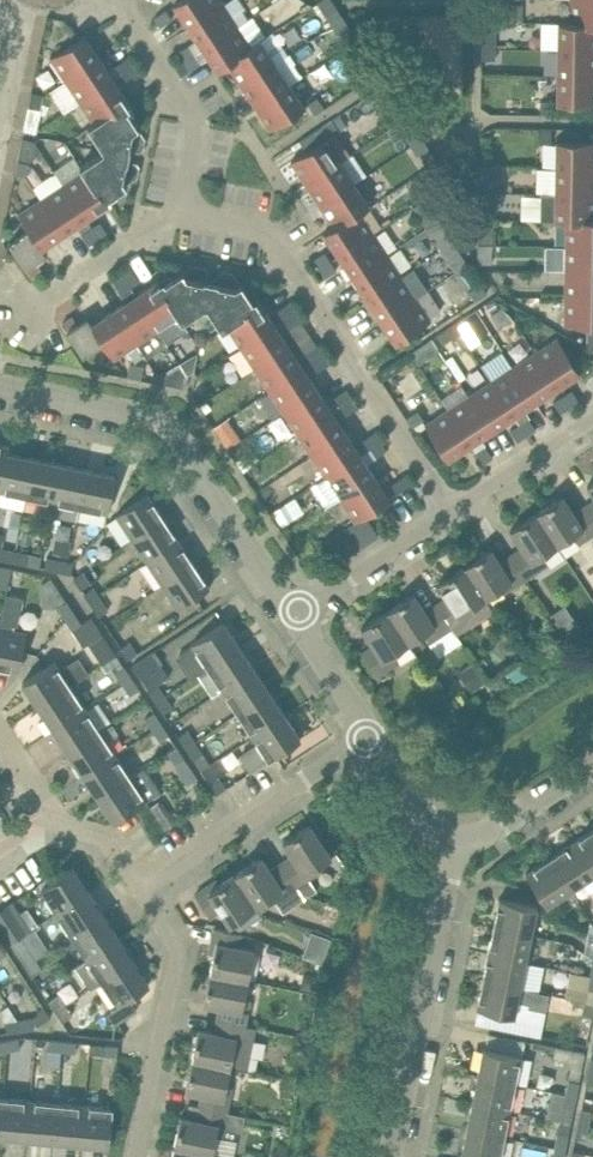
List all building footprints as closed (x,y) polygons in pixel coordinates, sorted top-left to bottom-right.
[(223,3),(221,0),(179,0),(174,4),(189,26),(223,3)] [(570,22),(570,23),(592,24),(592,0),(570,0),(570,22)] [(203,48),(237,25),(223,3),(189,26),(203,48)] [(343,17),(337,8),(326,16),(332,25),(343,17)] [(166,9),(163,11),(154,17),(161,26),(172,18),(166,9)] [(357,39),(349,26),(343,17),(332,25),(346,46),(357,39)] [(495,21),(492,21),(482,20),(481,48),(495,48),(495,21)] [(570,23),(570,22),(558,22),(558,49),(592,50),(592,24),(570,23)] [(251,47),(251,46),(237,25),(203,48),(218,70),(227,64),(226,63),(251,47)] [(100,57),(85,35),(51,58),(65,80),(100,57)] [(241,85),(275,62),(260,39),(251,46),(251,47),(226,63),(227,64),(241,85)] [(177,51),(183,60),(194,53),(189,44),(177,51)] [(495,59),(495,48),(481,48),(481,59),(495,59)] [(558,49),(557,75),(592,76),(592,50),(558,49)] [(201,63),(194,53),(183,60),(189,70),(201,63)] [(114,79),(100,57),(65,80),(79,101),(114,79)] [(116,64),(122,73),(134,66),(128,57),(116,64)] [(289,84),(275,62),(241,85),(255,106),(289,84)] [(140,75),(134,66),(122,73),(128,83),(140,75)] [(557,75),(557,102),(574,102),(592,102),(592,76),(557,75)] [(129,102),(114,79),(79,101),(93,122),(94,123),(123,104),(124,105),(129,102)] [(304,106),(289,84),(255,106),(270,129),(290,116),(304,106)] [(43,95),(32,92),(29,106),(40,108),(43,95)] [(325,108),(317,96),(307,102),(315,114),(325,108)] [(541,100),(540,114),(552,114),(552,100),(541,100)] [(143,149),(145,138),(137,127),(138,126),(124,105),(123,104),(94,123),(93,122),(88,125),(104,149),(103,151),(80,166),(83,170),(84,170),(103,200),(105,199),(126,185),(126,184),(137,176),(139,166),(137,162),(126,160),(128,149),(139,151),(143,149)] [(422,138),(408,116),(397,123),(411,145),(422,138)] [(340,131),(332,119),(323,125),(330,137),(340,131)] [(551,142),(551,128),(540,128),(540,141),(551,142)] [(23,138),(18,160),(29,162),(41,151),(34,140),(23,138)] [(306,183),(340,161),(325,138),(311,148),(291,161),(306,183)] [(428,147),(422,138),(411,145),(417,154),(428,147)] [(574,140),(556,140),(555,167),(592,168),(592,141),(574,140)] [(29,162),(18,160),(15,173),(26,176),(29,162)] [(354,182),(340,161),(306,183),(320,205),(354,182)] [(555,167),(555,193),(592,194),(592,168),(555,167)] [(108,204),(105,199),(103,200),(84,170),(83,170),(62,184),(85,219),(108,204)] [(85,219),(62,184),(55,172),(33,187),(41,198),(63,233),(85,219)] [(492,192),(492,181),(479,180),(479,191),(492,192)] [(369,205),(354,182),(320,205),(333,226),(334,226),(359,210),(360,211),(369,205)] [(492,203),(492,192),(479,191),(478,203),(492,203)] [(555,193),(554,220),(566,220),(566,219),(592,220),(592,194),(555,193)] [(63,233),(41,198),(18,213),(29,230),(41,248),(42,247),(63,233)] [(373,232),(360,211),(359,210),(334,226),(333,226),(324,232),(339,254),(373,232)] [(566,219),(566,220),(566,245),(592,245),(592,220),(566,219)] [(453,242),(445,230),(438,220),(426,228),(440,250),(453,242)] [(100,221),(91,227),(98,238),(107,232),(100,221)] [(98,238),(91,227),(82,233),(89,244),(98,238)] [(41,248),(29,230),(9,243),(30,275),(41,268),(36,261),(46,254),(42,247),(41,248)] [(387,254),(373,232),(339,254),(353,276),(387,254)] [(467,263),(461,254),(453,242),(440,250),(455,271),(467,263)] [(493,244),(492,245),(478,245),(478,264),(492,264),(493,244)] [(566,245),(565,271),(592,271),(592,245),(566,245)] [(313,258),(319,267),(331,260),(324,251),(313,258)] [(367,298),(401,275),(387,254),(353,276),(367,298)] [(337,269),(331,260),(319,267),(325,277),(337,269)] [(240,283),(233,272),(222,270),(218,272),(216,283),(205,281),(208,270),(205,266),(194,264),(183,271),(182,271),(161,285),(158,280),(157,281),(182,320),(204,305),(206,306),(221,328),(260,302),(260,301),(255,304),(241,283),(240,283)] [(132,269),(122,275),(130,287),(139,281),(132,269)] [(565,271),(565,297),(592,297),(592,271),(565,271)] [(130,287),(122,275),(113,281),(121,293),(130,287)] [(416,297),(401,275),(367,298),(381,319),(416,297)] [(182,320),(157,281),(135,295),(158,329),(178,316),(181,321),(182,320)] [(486,293),(480,283),(469,291),(475,300),(486,293)] [(158,329),(135,295),(113,309),(136,344),(137,343),(145,354),(165,340),(158,329)] [(430,319),(416,297),(381,319),(396,342),(430,319)] [(565,297),(564,324),(582,324),(592,324),(592,297),(565,297)] [(275,324),(260,302),(221,328),(222,329),(227,326),(240,346),(275,324)] [(277,309),(283,318),(283,319),(294,311),(288,302),(277,309)] [(113,309),(92,323),(91,324),(93,326),(103,342),(114,358),(134,345),(136,344),(113,309)] [(300,320),(294,311),(283,319),(289,328),(300,320)] [(103,342),(93,326),(91,324),(92,323),(87,317),(77,323),(73,316),(62,323),(83,355),(103,342)] [(289,345),(275,324),(240,346),(254,368),(289,345)] [(579,372),(566,352),(556,337),(534,352),(557,387),(579,372)] [(440,350),(432,338),(411,352),(419,364),(440,350)] [(303,367),(289,345),(254,368),(269,390),(303,367)] [(306,352),(312,362),(323,354),(317,345),(306,352)] [(535,401),(557,387),(534,352),(512,366),(535,401)] [(329,363),(323,354),(312,362),(318,371),(329,363)] [(513,415),(535,401),(512,366),(491,381),(513,415)] [(303,367),(269,390),(283,412),(318,389),(303,367)] [(154,370),(152,381),(165,384),(167,373),(154,370)] [(492,430),(513,415),(491,381),(469,395),(492,430)] [(334,396),(340,405),(352,398),(345,388),(334,396)] [(332,410),(318,389),(283,412),(297,433),(332,410)] [(572,389),(562,395),(570,406),(579,400),(572,389)] [(470,444),(492,430),(469,395),(447,409),(470,444)] [(570,406),(562,395),(553,401),(561,412),(570,406)] [(358,407),(352,398),(340,405),(346,414),(358,407)] [(448,459),(470,444),(447,409),(445,410),(425,424),(448,459)] [(346,432),(332,410),(297,433),(311,455),(346,432)] [(424,419),(418,410),(406,417),(412,426),(424,419)] [(529,417),(519,423),(527,435),(536,429),(529,417)] [(527,435),(519,423),(510,429),(517,441),(527,435)] [(360,454),(346,432),(311,455),(325,477),(360,454)] [(362,439),(369,448),(380,441),(374,432),(362,439)] [(386,450),(380,441),(369,448),(375,458),(386,450)] [(8,452),(9,445),(0,443),(0,482),(1,482),(7,452),(8,452)] [(486,446),(476,452),(483,463),(493,457),(486,446)] [(8,452),(7,452),(1,482),(0,482),(0,483),(0,490),(26,495),(34,457),(8,452)] [(243,453),(234,459),(241,470),(250,464),(243,453)] [(374,475),(360,454),(325,477),(340,498),(374,475)] [(53,501),(60,463),(34,457),(26,495),(53,501)] [(79,506),(87,468),(60,463),(53,501),(79,506)] [(115,474),(87,468),(79,506),(108,512),(115,474)] [(365,514),(389,498),(374,475),(340,498),(354,521),(365,514)] [(391,483),(397,492),(409,485),(403,476),(391,483)] [(132,538),(164,517),(148,493),(116,514),(129,534),(132,538)] [(536,513),(557,545),(572,535),(579,545),(589,539),(588,537),(592,534),(592,518),(585,506),(574,513),(562,495),(536,513)] [(585,506),(592,518),(592,500),(585,506)] [(287,502),(274,511),(282,523),(295,514),(287,502)] [(557,545),(536,513),(510,530),(522,547),(510,555),(526,578),(538,570),(539,572),(549,566),(542,555),(557,545)] [(379,535),(367,518),(365,514),(354,521),(353,522),(367,543),(379,535)] [(147,561),(179,540),(164,517),(132,538),(147,561)] [(367,543),(353,522),(340,530),(355,551),(367,543)] [(355,551),(340,530),(328,538),(342,559),(355,551)] [(57,538),(54,552),(68,555),(71,541),(57,538)] [(162,584),(194,563),(179,540),(147,561),(162,584)] [(16,551),(1,548),(0,552),(0,558),(14,561),(16,551)] [(526,578),(510,555),(500,562),(491,548),(464,565),(486,598),(501,588),(505,594),(515,587),(514,586),(526,578)] [(26,564),(28,553),(16,551),(14,561),(26,564)] [(57,570),(60,560),(46,557),(44,567),(57,570)] [(73,562),(61,560),(60,560),(57,570),(71,573),(73,562)] [(210,587),(194,563),(162,584),(177,608),(190,600),(210,587)] [(486,598),(464,565),(438,583),(447,596),(436,603),(452,627),(464,619),(465,621),(475,614),(470,608),(486,598)] [(11,568),(0,566),(0,588),(7,589),(11,568)] [(81,588),(90,583),(82,571),(74,577),(81,588)] [(42,607),(55,607),(66,600),(51,577),(41,583),(42,607)] [(84,592),(91,604),(100,598),(93,587),(84,592)] [(414,593),(387,610),(409,643),(424,633),(431,643),(440,636),(439,635),(452,627),(436,603),(425,610),(414,593)] [(24,646),(27,632),(13,629),(14,625),(18,626),(24,598),(6,594),(0,622),(0,666),(19,670),(24,646)] [(108,609),(100,598),(91,604),(99,615),(108,609)] [(67,601),(58,607),(65,618),(74,612),(67,601)] [(409,643),(387,610),(361,627),(373,645),(361,652),(377,676),(389,668),(384,659),(409,643)] [(74,612),(65,618),(73,629),(82,624),(74,612)] [(92,617),(82,624),(73,629),(84,647),(89,644),(102,636),(103,635),(100,630),(92,617)] [(224,621),(204,635),(191,642),(193,645),(176,657),(190,679),(208,668),(207,666),(239,645),(224,621)] [(102,636),(89,644),(102,664),(116,655),(103,635),(102,636)] [(136,653),(129,641),(120,647),(128,659),(136,653)] [(222,689),(255,668),(239,645),(207,666),(208,668),(190,679),(204,701),(222,689)] [(149,691),(157,685),(170,677),(153,652),(133,666),(149,691)] [(107,671),(121,662),(116,655),(102,664),(107,671)] [(79,657),(60,669),(54,660),(42,669),(22,682),(38,706),(70,685),(71,685),(89,673),(79,657)] [(474,661),(459,671),(472,690),(486,680),(474,661)] [(115,672),(122,683),(131,677),(124,666),(115,672)] [(237,712),(270,691),(255,668),(222,689),(237,712)] [(501,676),(491,683),(497,693),(507,686),(501,676)] [(139,689),(131,677),(122,683),(130,694),(139,689)] [(85,707),(71,685),(70,685),(38,706),(53,729),(85,707)] [(164,695),(157,685),(149,691),(155,701),(164,695)] [(252,735),(285,714),(270,691),(237,712),(252,735)] [(172,707),(164,695),(155,701),(163,712),(172,707)] [(100,730),(85,707),(53,729),(68,751),(100,730)] [(145,717),(152,729),(161,723),(154,711),(145,717)] [(301,738),(285,714),(252,735),(258,744),(242,755),(252,771),(301,738)] [(115,753),(106,740),(118,732),(112,722),(100,730),(68,751),(83,774),(115,753)] [(176,746),(169,734),(161,723),(152,729),(167,751),(176,746)] [(178,735),(186,747),(194,741),(187,729),(178,735)] [(202,752),(194,741),(186,747),(193,758),(202,752)] [(193,770),(184,757),(176,746),(167,751),(184,776),(193,770)] [(130,776),(115,753),(83,774),(98,797),(130,776)] [(220,756),(209,763),(201,769),(209,782),(217,793),(225,788),(218,776),(228,769),(220,756)] [(144,766),(130,776),(98,797),(114,821),(160,791),(144,766)] [(292,855),(281,862),(298,887),(319,873),(315,867),(331,856),(310,824),(283,841),(292,855)] [(573,841),(592,873),(592,828),(573,841)] [(573,841),(550,856),(571,888),(592,874),(592,873),(573,841)] [(261,856),(235,873),(256,905),(272,895),(276,902),(298,887),(281,862),(270,870),(261,856)] [(571,888),(550,856),(526,872),(547,904),(567,891),(571,888)] [(88,891),(73,867),(41,888),(56,912),(88,891)] [(256,905),(235,873),(210,890),(207,885),(195,893),(210,917),(221,909),(230,923),(256,905)] [(71,935),(103,914),(88,891),(56,912),(71,935)] [(499,898),(493,926),(531,933),(537,906),(499,898)] [(4,932),(14,925),(15,924),(4,907),(0,910),(0,927),(4,932)] [(86,958),(118,937),(103,914),(71,935),(86,958)] [(21,936),(14,925),(4,932),(10,942),(21,936)] [(525,960),(531,933),(493,926),(488,953),(525,960)] [(241,932),(237,932),(214,927),(211,941),(216,942),(210,972),(248,979),(254,949),(239,946),(241,932)] [(101,980),(133,959),(118,937),(86,958),(76,965),(91,988),(101,980)] [(19,955),(25,965),(36,958),(29,948),(19,955)] [(520,987),(525,960),(488,953),(482,979),(520,987)] [(42,969),(36,958),(25,965),(32,975),(42,969)] [(149,984),(133,959),(101,980),(117,1005),(107,1011),(115,1023),(137,1009),(129,997),(149,984)] [(244,998),(248,979),(210,972),(204,1002),(220,1006),(217,1019),(247,1024),(252,1000),(244,998)] [(549,993),(520,987),(482,979),(477,1008),(500,1012),(514,1015),(517,1000),(529,1003),(529,1006),(545,1010),(549,993)] [(49,1001),(55,1011),(66,1004),(59,994),(49,1001)] [(592,1016),(592,1012),(592,1002),(585,1000),(582,1014),(579,1014),(574,1041),(587,1044),(592,1016)] [(72,1014),(66,1004),(55,1011),(62,1021),(72,1014)] [(33,1028),(32,1017),(18,1020),(20,1030),(33,1028)] [(247,1025),(247,1024),(217,1019),(214,1032),(198,1028),(192,1059),(248,1070),(257,1027),(247,1025)] [(20,1030),(18,1020),(4,1022),(6,1032),(20,1030)] [(488,1030),(484,1047),(507,1051),(521,1054),(524,1038),(488,1030)] [(18,1037),(5,1040),(7,1050),(20,1048),(18,1037)] [(62,1050),(62,1040),(49,1039),(48,1049),(62,1050)] [(76,1041),(62,1040),(62,1050),(75,1052),(76,1041)] [(104,1054),(117,1056),(118,1045),(105,1044),(104,1054)] [(521,1054),(507,1051),(484,1047),(483,1046),(478,1075),(515,1082),(521,1054)] [(572,1062),(568,1080),(566,1093),(576,1095),(579,1082),(580,1082),(585,1053),(556,1047),(554,1058),(572,1062)] [(226,1086),(230,1068),(248,1071),(248,1070),(192,1059),(186,1090),(202,1093),(199,1106),(229,1112),(234,1087),(226,1086)] [(510,1109),(515,1082),(478,1075),(472,1101),(510,1109)] [(571,1122),(576,1095),(566,1093),(560,1120),(571,1122)] [(580,1110),(578,1123),(588,1125),(592,1101),(592,1098),(583,1096),(580,1110)] [(30,1099),(3,1097),(0,1126),(0,1135),(26,1138),(30,1099)] [(54,1140),(57,1102),(30,1099),(26,1138),(54,1140)] [(504,1136),(510,1109),(472,1101),(467,1128),(504,1136)] [(81,1143),(84,1104),(57,1102),(54,1140),(81,1143)] [(109,1145),(113,1107),(89,1105),(84,1104),(81,1143),(109,1145)] [(229,1112),(199,1106),(189,1104),(186,1117),(180,1115),(174,1146),(212,1154),(216,1136),(223,1138),(225,1128),(242,1132),(246,1116),(229,1112)] [(565,1149),(571,1122),(560,1120),(555,1147),(565,1149)] [(585,1139),(588,1125),(578,1123),(575,1136),(585,1139)] [(504,1136),(467,1128),(461,1156),(463,1156),(499,1156),(503,1141),(504,1136)] [(212,1154),(174,1146),(172,1156),(211,1156),(212,1154)] [(565,1149),(555,1147),(553,1156),(563,1156),(565,1149)]
